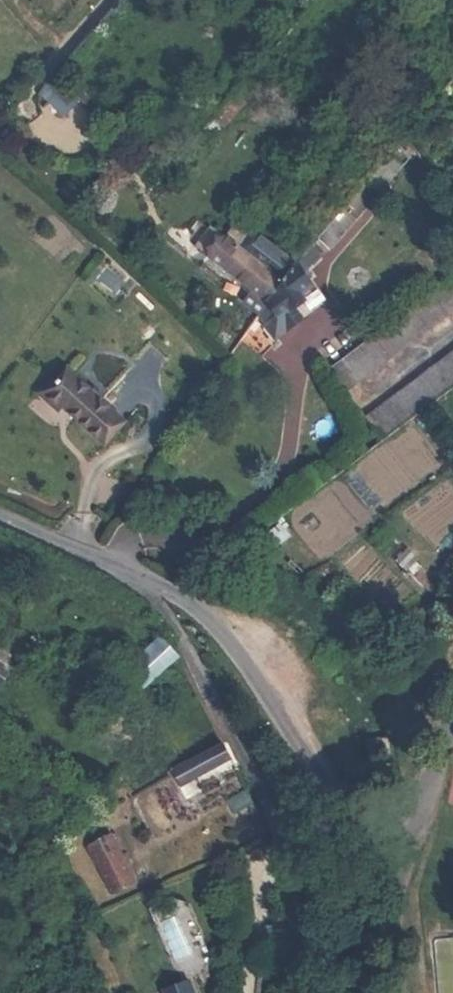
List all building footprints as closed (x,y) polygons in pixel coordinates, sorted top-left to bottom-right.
[(443,1),(452,9),(452,0),(444,0),(443,1)] [(83,99),(56,75),(42,93),(68,115),(83,99)] [(397,139),(404,131),(399,124),(383,142),(390,148),(394,144),(397,139)] [(311,137),(297,126),(291,135),(297,139),(306,145),(311,137)] [(414,146),(404,131),(397,139),(409,151),(414,146)] [(394,144),(390,148),(396,153),(399,148),(394,144)] [(343,203),(354,214),(377,188),(365,178),(343,203)] [(343,203),(318,233),(329,244),(354,214),(343,203)] [(294,261),(251,226),(238,246),(281,281),(294,261)] [(311,242),(298,257),(302,262),(317,251),(311,242)] [(281,281),(238,246),(224,266),(268,302),(281,281)] [(298,257),(294,261),(304,275),(308,272),(302,262),(298,257)] [(281,281),(268,302),(285,325),(298,316),(289,303),(299,295),(295,288),(306,279),(304,275),(294,261),(281,281)] [(452,307),(452,273),(329,364),(345,386),(452,307)] [(266,325),(259,317),(251,330),(256,335),(266,325)] [(452,386),(452,351),(368,415),(384,438),(452,386)] [(125,422),(67,369),(54,383),(51,380),(40,393),(59,410),(63,405),(106,444),(125,422)] [(147,690),(178,655),(178,653),(163,639),(131,674),(147,690)] [(4,694),(13,678),(2,671),(7,662),(0,658),(0,691),(4,694)] [(174,773),(180,785),(194,779),(234,759),(224,741),(172,768),(174,773)] [(194,779),(180,785),(187,798),(200,790),(194,779)] [(254,805),(248,792),(231,800),(236,813),(254,805)] [(113,833),(92,843),(114,889),(136,879),(113,833)]
